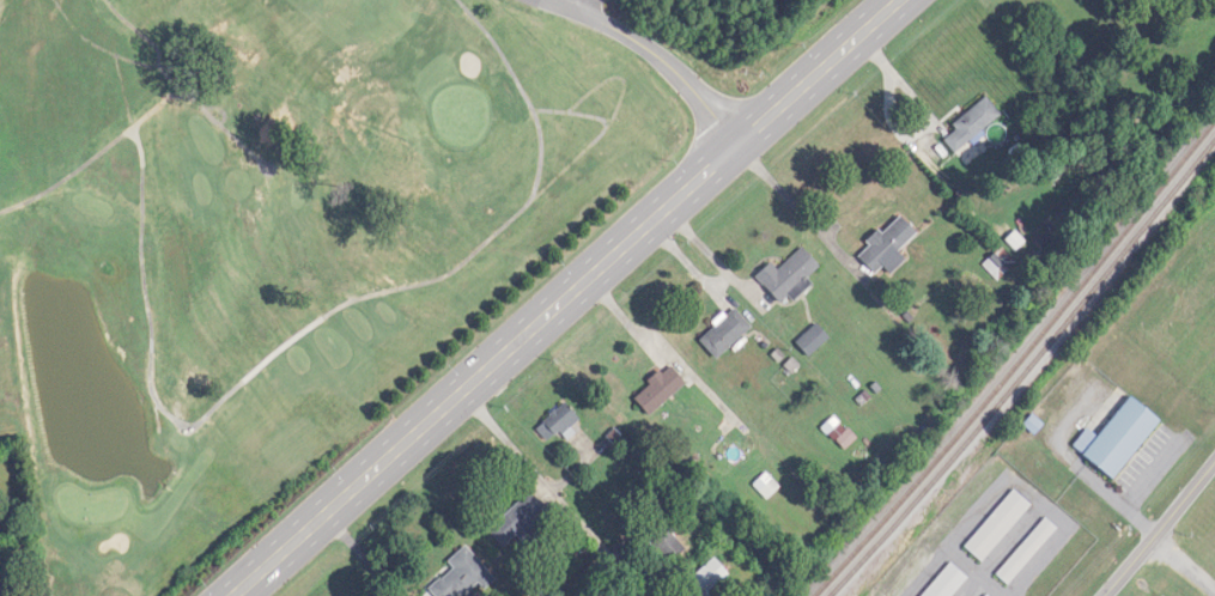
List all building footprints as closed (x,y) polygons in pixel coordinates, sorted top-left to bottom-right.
[(1003,116),(987,97),(953,125),(957,130),(945,139),(958,154),(1003,116)] [(919,232),(900,214),(869,244),(871,246),(859,257),(876,274),(919,232)] [(822,267),(804,247),(780,271),(772,263),(757,277),(783,304),(822,267)] [(702,342),(720,360),(753,327),(735,309),(702,342)] [(811,357),(831,339),(818,325),(798,343),(811,357)] [(653,417),(687,383),(671,367),(637,401),(653,417)] [(1074,447),(1116,481),(1164,422),(1133,397),(1099,439),(1088,430),(1074,447)] [(552,445),(579,418),(565,403),(538,430),(552,445)] [(714,468),(722,476),(752,444),(744,436),(714,468)] [(754,485),(768,500),(781,488),(768,473),(754,485)] [(966,547),(984,562),(1033,505),(1015,490),(966,547)] [(527,518),(516,507),(505,518),(516,529),(527,518)] [(671,565),(687,549),(654,517),(639,532),(671,565)] [(1060,529),(1048,518),(997,574),(1009,585),(1060,529)] [(431,588),(437,595),(471,595),(483,586),(486,590),(497,580),(467,546),(448,562),(454,569),(431,588)] [(970,578),(952,562),(923,595),(954,595),(970,578)]
